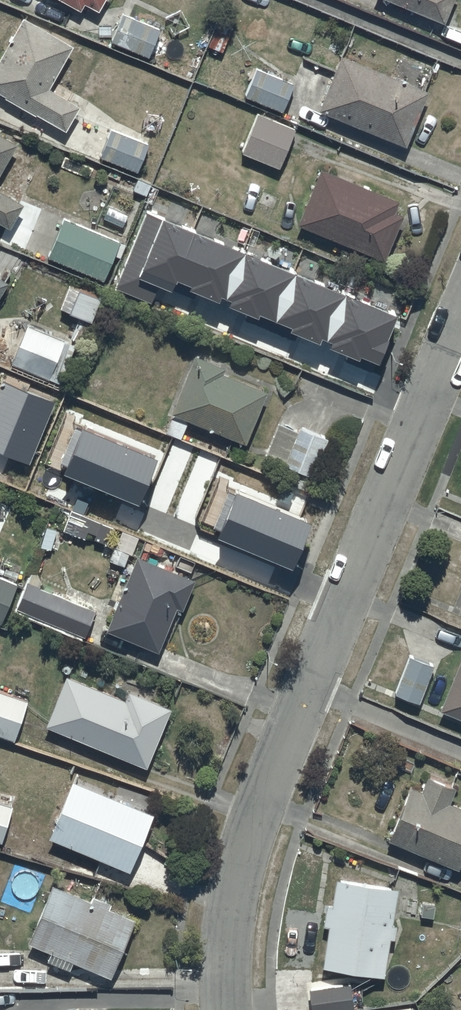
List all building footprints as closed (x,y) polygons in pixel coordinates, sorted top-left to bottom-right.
[(445,20),(453,0),(396,0),(445,20)] [(159,26),(121,11),(110,39),(148,54),(159,26)] [(23,15),(0,55),(0,91),(5,93),(3,95),(36,113),(37,111),(67,128),(80,104),(49,85),(73,44),(23,15)] [(216,19),(206,43),(223,50),(233,25),(216,19)] [(428,87),(340,52),(318,107),(406,142),(428,87)] [(293,82),(256,66),(244,93),(281,109),(293,82)] [(295,127),(257,111),(240,150),(279,166),(295,127)] [(148,141),(110,128),(99,156),(138,170),(148,141)] [(18,142),(0,132),(0,173),(18,142)] [(321,166),(297,220),(385,256),(403,211),(395,208),(399,197),(321,166)] [(9,225),(23,201),(0,188),(0,219),(9,225)] [(235,222),(188,203),(178,228),(225,247),(235,222)] [(119,240),(63,217),(48,254),(104,277),(119,240)] [(255,257),(231,313),(305,344),(328,294),(284,275),(286,270),(255,257)] [(0,274),(0,293),(8,279),(0,274)] [(64,339),(25,324),(11,360),(50,376),(64,339)] [(170,409),(173,410),(164,431),(182,438),(190,418),(246,440),(267,388),(222,369),(224,363),(194,351),(170,409)] [(328,436),(299,424),(296,429),(277,421),(264,453),(313,473),(328,436)] [(12,477),(23,448),(0,439),(0,472),(12,477)] [(229,481),(156,451),(134,504),(207,534),(213,519),(220,522),(229,499),(223,497),(229,481)] [(273,481),(258,518),(286,529),(301,492),(273,481)] [(136,551),(105,627),(159,648),(176,607),(181,609),(194,575),(136,551)] [(0,575),(0,620),(2,620),(17,582),(0,575)] [(95,608),(26,580),(16,606),(85,634),(95,608)] [(409,653),(395,690),(418,699),(433,662),(409,653)] [(460,655),(439,706),(460,716),(460,655)] [(66,672),(45,723),(147,764),(171,705),(128,688),(125,696),(66,672)] [(0,690),(0,733),(14,738),(27,699),(0,690)] [(426,773),(420,787),(410,783),(388,837),(460,867),(460,863),(460,805),(449,800),(455,784),(426,773)] [(154,810),(72,777),(49,834),(130,868),(154,810)] [(0,800),(0,839),(3,840),(13,803),(0,800)] [(397,885),(335,876),(333,903),(326,902),(323,923),(325,923),(328,923),(322,963),(385,972),(390,934),(394,935),(396,923),(392,922),(397,885)] [(52,881),(28,939),(110,974),(135,916),(109,905),(111,900),(93,893),(91,897),(52,881)] [(311,982),(311,1009),(338,1009),(364,1006),(364,982),(311,982)]
